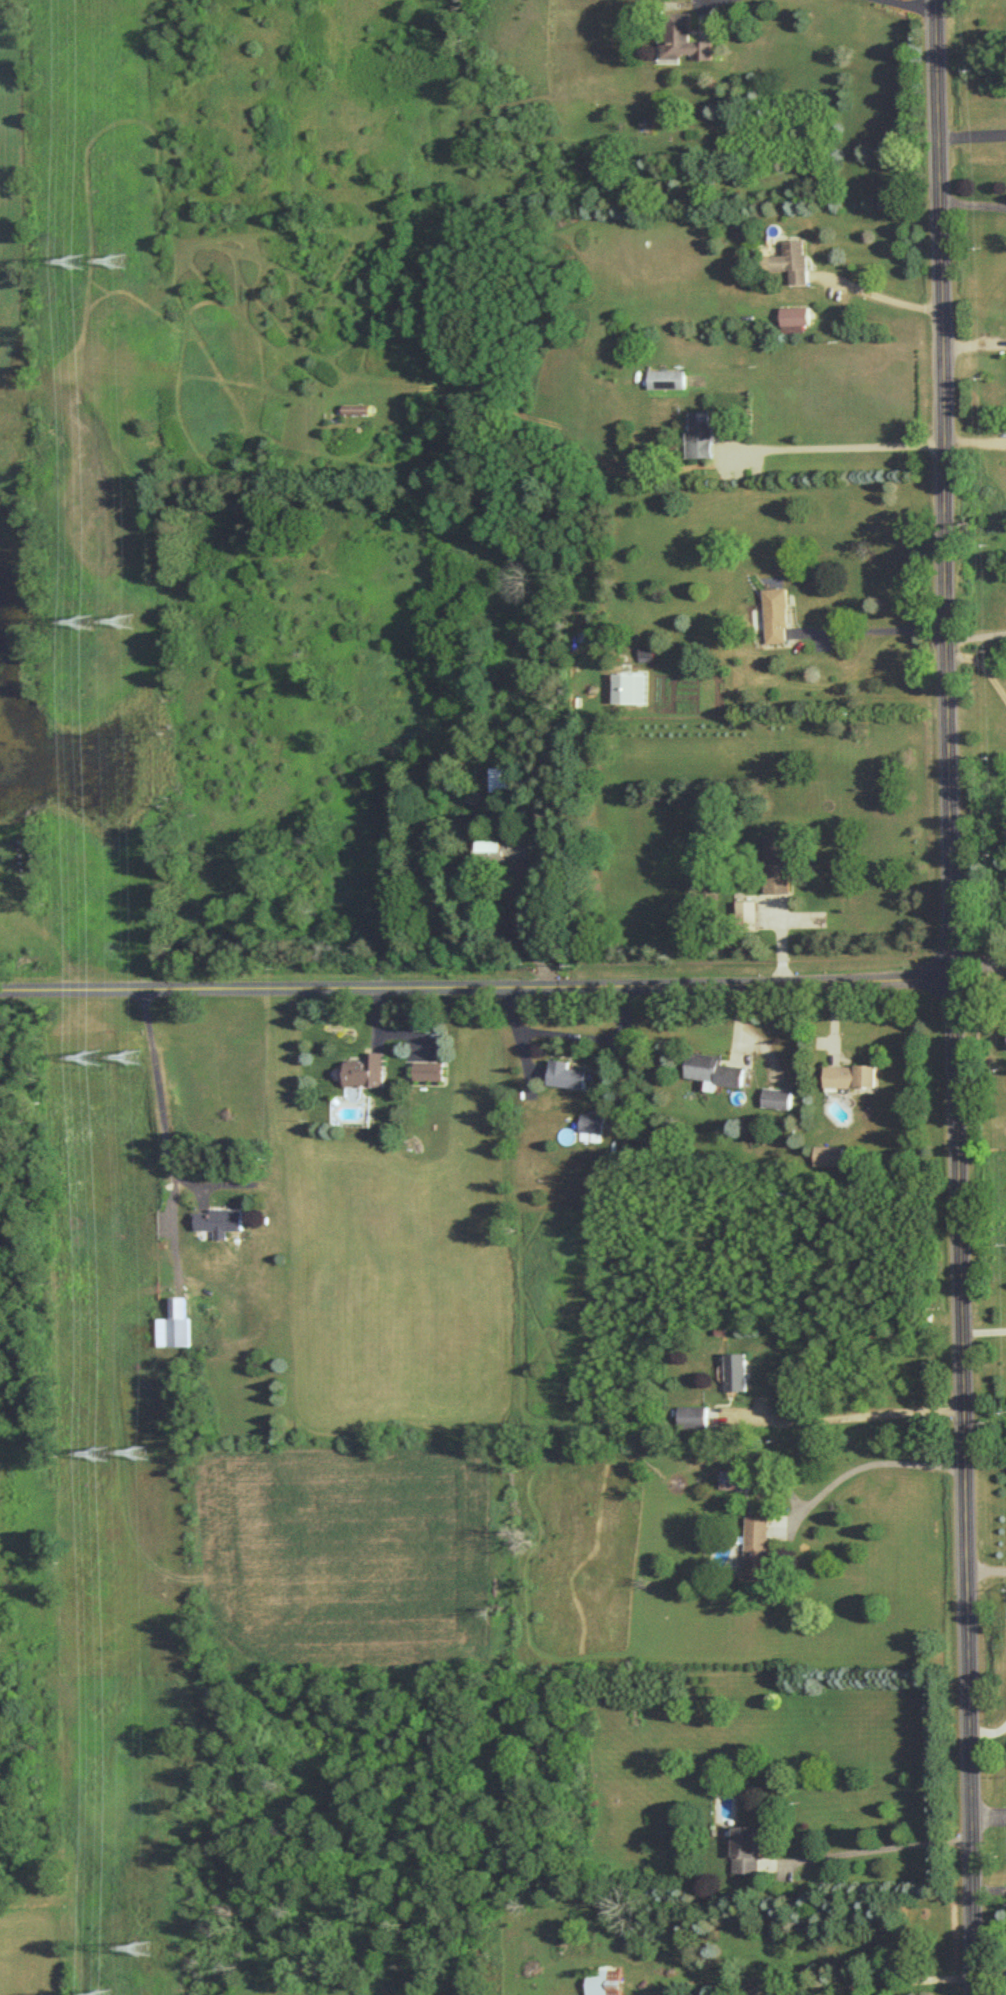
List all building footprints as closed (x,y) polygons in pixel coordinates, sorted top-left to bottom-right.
[(715,59),(715,41),(694,41),(694,12),(668,12),(669,43),(660,43),(660,62),(682,61),(682,53),(697,53),(697,59),(715,59)] [(763,255),(763,271),(788,270),(788,284),(807,284),(806,240),(783,240),(783,254),(763,255)] [(780,306),(781,325),(809,324),(808,305),(780,306)] [(686,369),(650,370),(650,388),(687,388),(686,369)] [(371,404),(343,404),(343,414),(371,413),(371,404)] [(690,411),(690,431),(686,431),(687,457),(715,456),(714,426),(710,426),(710,411),(690,411)] [(766,588),(767,643),(790,642),(788,587),(766,588)] [(516,790),(516,766),(492,767),(493,791),(516,790)] [(532,857),(531,834),(505,835),(505,840),(478,841),(479,858),(532,857)] [(739,901),(739,923),(758,923),(758,901),(739,901)] [(345,1085),(384,1086),(385,1052),(368,1051),(368,1061),(346,1060),(345,1085)] [(742,1087),(744,1066),(722,1064),(723,1055),(688,1052),(686,1078),(705,1079),(704,1090),(715,1091),(716,1084),(742,1087)] [(570,1067),(571,1061),(552,1058),(548,1083),(584,1088),(587,1069),(570,1067)] [(442,1061),(414,1060),(413,1079),(442,1080),(442,1061)] [(825,1065),(824,1086),(877,1087),(877,1065),(825,1065)] [(791,1108),(792,1089),(764,1088),(763,1107),(791,1108)] [(604,1116),(582,1113),(578,1138),(599,1142),(604,1116)] [(843,1146),(815,1145),(814,1166),(843,1166),(843,1146)] [(199,1209),(198,1229),(218,1230),(218,1239),(230,1239),(230,1230),(244,1230),(245,1210),(199,1209)] [(155,1345),(185,1345),(185,1296),(168,1296),(168,1317),(155,1317),(155,1345)] [(747,1352),(726,1353),(727,1391),(747,1390),(747,1352)] [(680,1428),(708,1428),(708,1405),(680,1405),(680,1428)] [(722,1489),(750,1490),(750,1470),(722,1470),(722,1489)] [(761,1873),(762,1826),(735,1826),(734,1873),(761,1873)] [(621,1967),(587,1967),(587,1994),(622,1994),(621,1967)]
